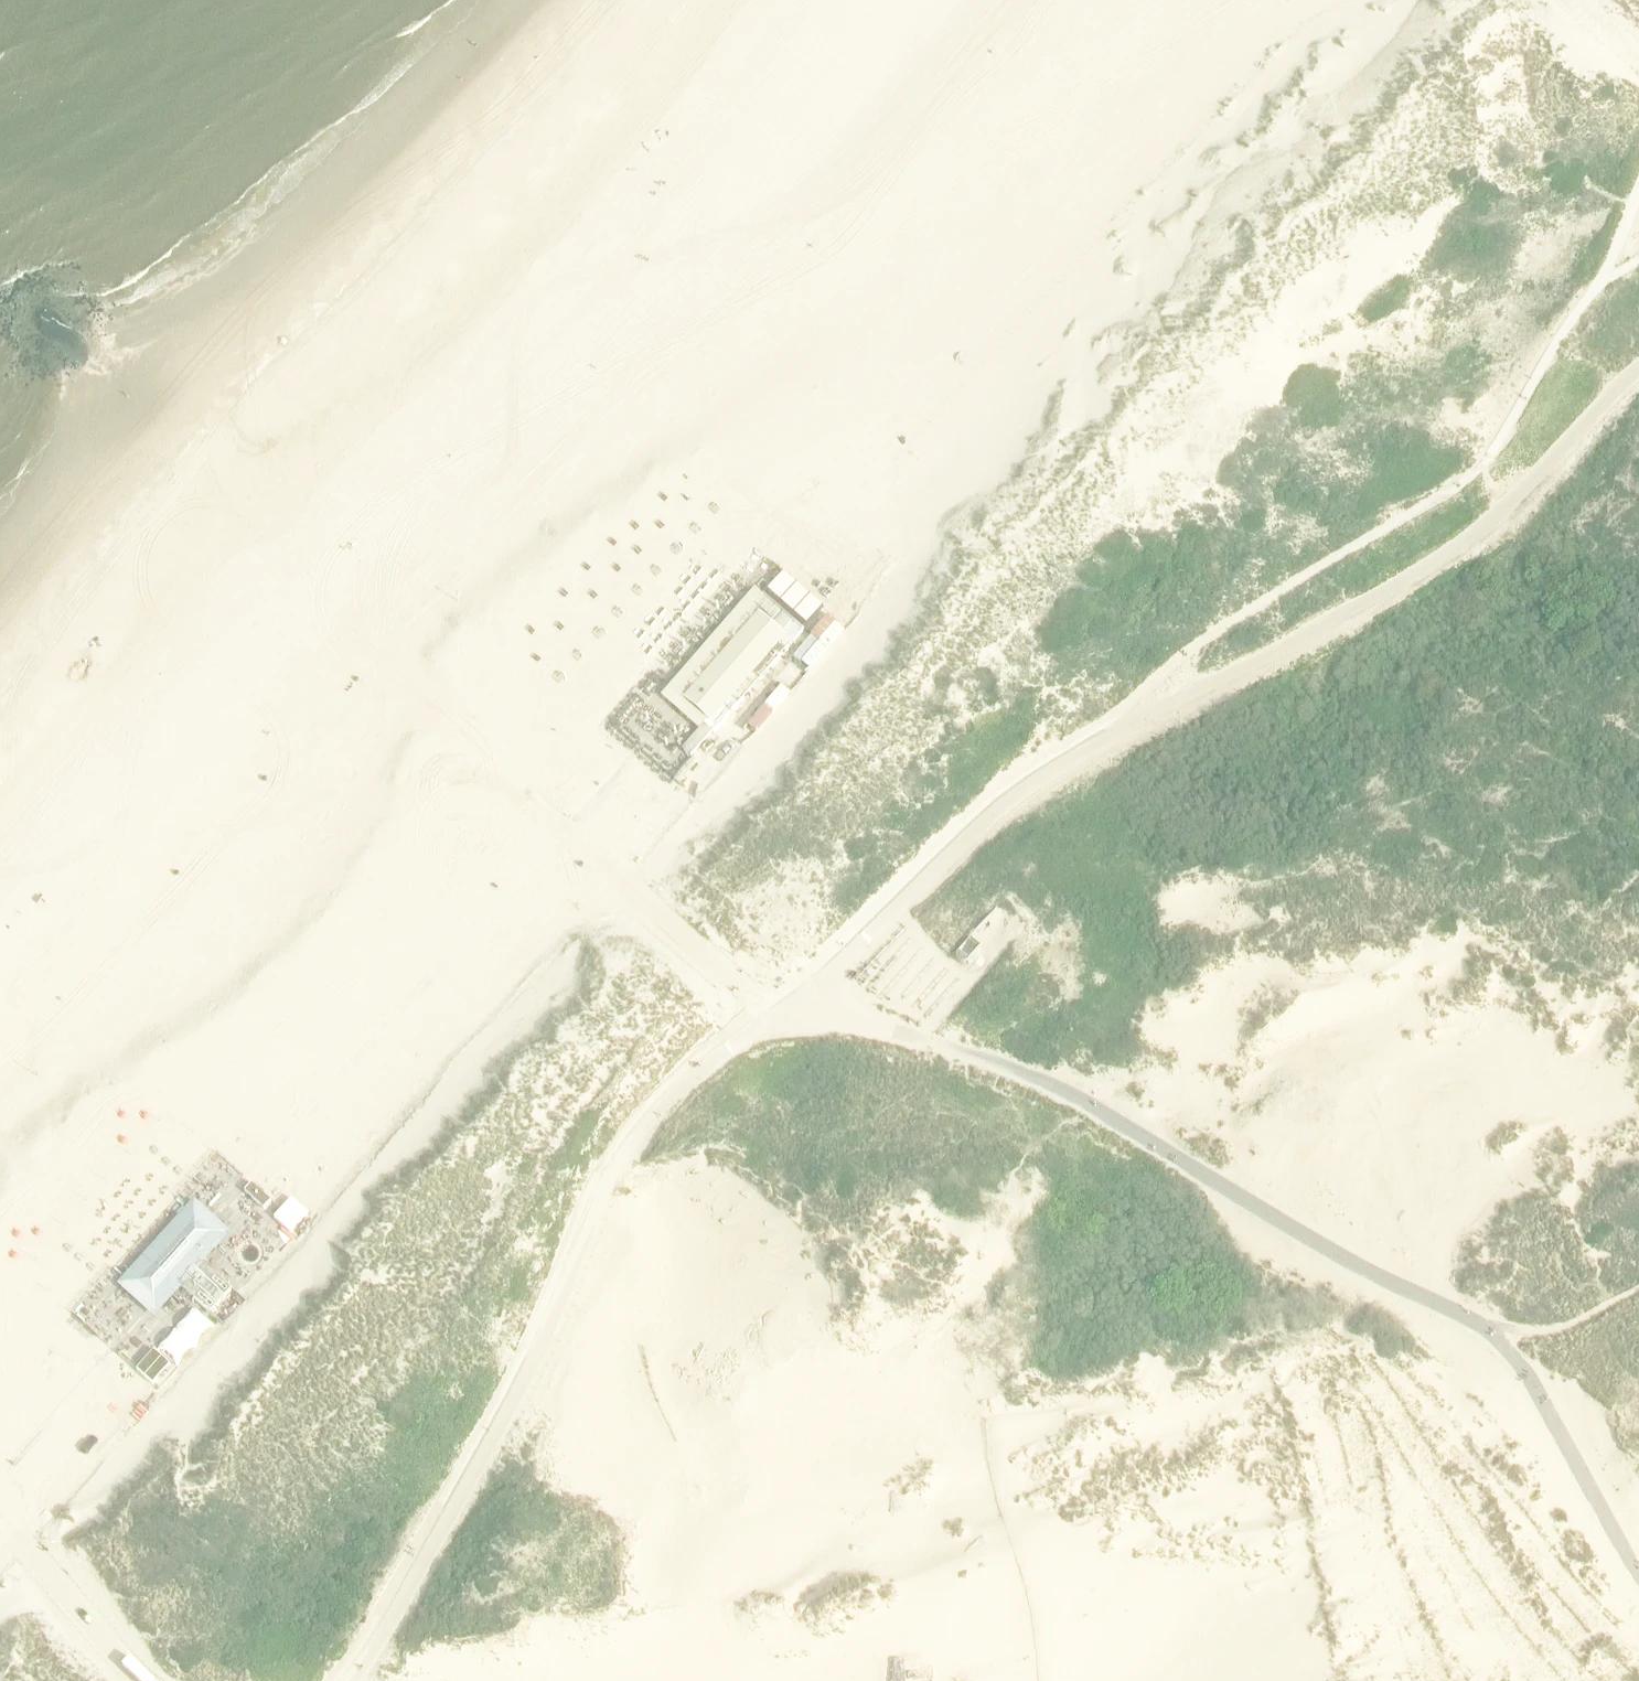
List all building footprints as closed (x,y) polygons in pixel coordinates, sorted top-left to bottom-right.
[(831,619),(805,600),(719,702),(737,717),(754,732),(788,690),(800,700),(821,671),(801,653),(831,619)] [(969,961),(981,946),(971,936),(957,951),(956,952),(955,955),(956,959),(959,962),(962,963),(966,963),(969,961)] [(215,1247),(204,1238),(147,1304),(159,1314),(174,1325),(231,1260),(215,1247)]
